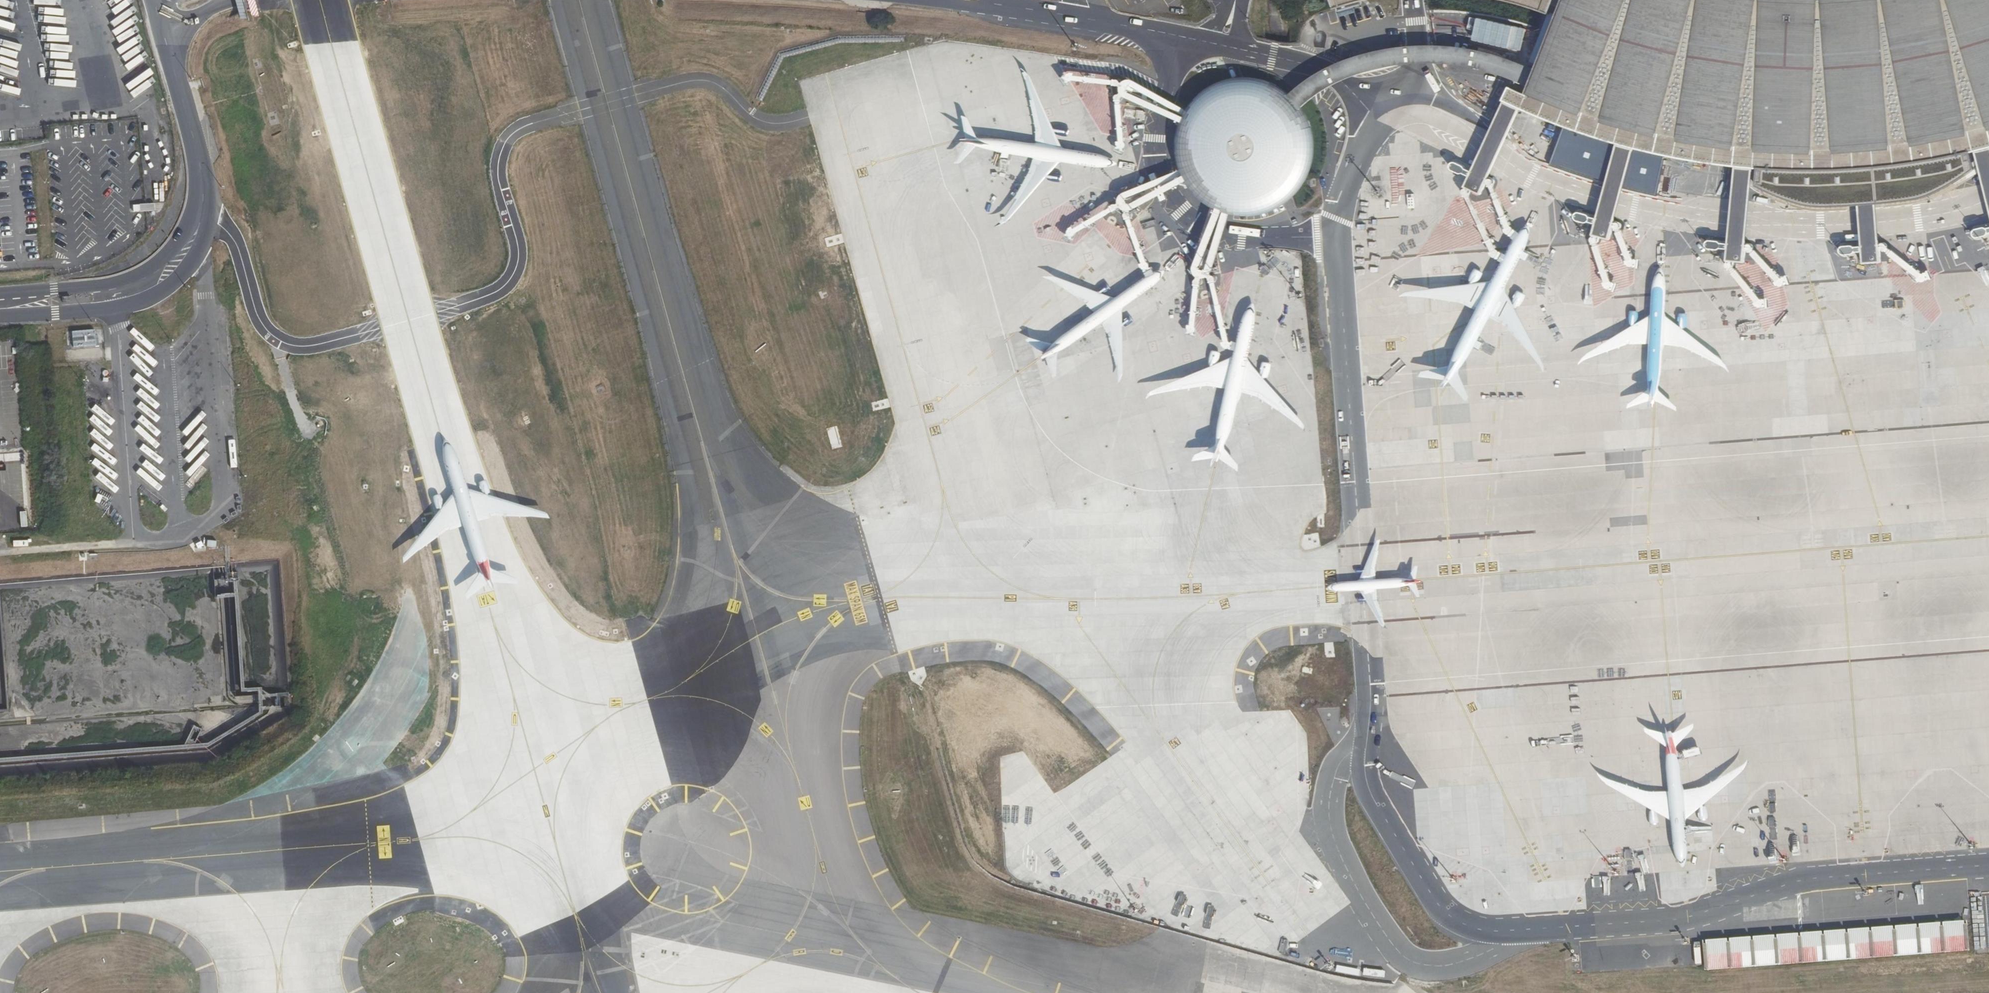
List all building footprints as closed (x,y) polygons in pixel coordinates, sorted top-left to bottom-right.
[(1464,168),(1463,166),(1455,163),(1454,163),(1452,163),(1451,164),(1450,166),(1450,167),(1450,169),(1451,170),(1452,171),(1460,175),(1461,174),(1465,176),(1461,185),(1464,187),(1478,193),(1482,183),(1501,141),(1516,107),(1581,133),(1613,143),(1602,184),(1593,218),(1588,216),(1587,215),(1579,213),(1577,214),(1576,214),(1575,216),(1574,217),(1574,219),(1575,220),(1575,221),(1577,222),(1585,224),(1586,224),(1591,225),(1589,232),(1605,237),(1608,228),(1619,189),(1631,148),(1675,160),(1699,163),(1731,167),(1727,214),(1725,243),(1720,242),(1718,241),(1710,240),(1708,241),(1707,242),(1706,243),(1706,245),(1706,246),(1707,248),(1708,249),(1709,250),(1718,250),(1719,249),(1724,250),(1723,260),(1741,261),(1742,248),(1744,216),(1748,170),(1787,173),(1854,171),(1858,222),(1860,246),(1852,247),(1851,246),(1842,247),(1841,248),(1840,249),(1839,250),(1839,252),(1839,253),(1840,254),(1841,255),(1843,256),(1851,255),(1853,254),(1860,254),(1861,261),(1879,260),(1878,248),(1876,220),(1872,171),(1909,169),(1973,153),(1986,202),(1988,216),(1988,0),(1513,0),(1540,9),(1543,1),(1558,5),(1533,60),(1531,66),(1526,78),(1526,86),(1524,92),(1506,85),(1485,131),(1468,170),(1464,168)] [(1300,94),(1305,101),(1321,88),(1346,76),(1390,66),(1437,62),(1488,70),(1526,86),(1526,78),(1531,66),(1489,52),(1448,45),(1400,45),(1370,51),(1337,62),(1314,74),(1295,89),(1300,94)] [(1195,88),(1182,105),(1175,125),(1174,146),(1180,167),(1191,184),(1207,198),(1226,207),(1247,209),(1268,205),(1287,195),(1302,181),(1312,162),(1316,141),(1313,120),(1305,101),(1300,94),(1295,89),(1291,85),(1273,73),(1253,68),(1232,69),(1212,76),(1195,88)] [(1984,228),(1982,227),(1974,229),(1973,230),(1972,232),(1971,233),(1971,234),(1972,236),(1973,237),(1974,238),(1976,238),(1984,236),(1985,235),(1988,234),(1988,227),(1984,228)] [(105,344),(104,328),(66,331),(68,347),(105,344)] [(1861,898),(1860,891),(1845,892),(1846,899),(1861,898)] [(1710,975),(1982,954),(1980,922),(1708,942),(1710,975)]
